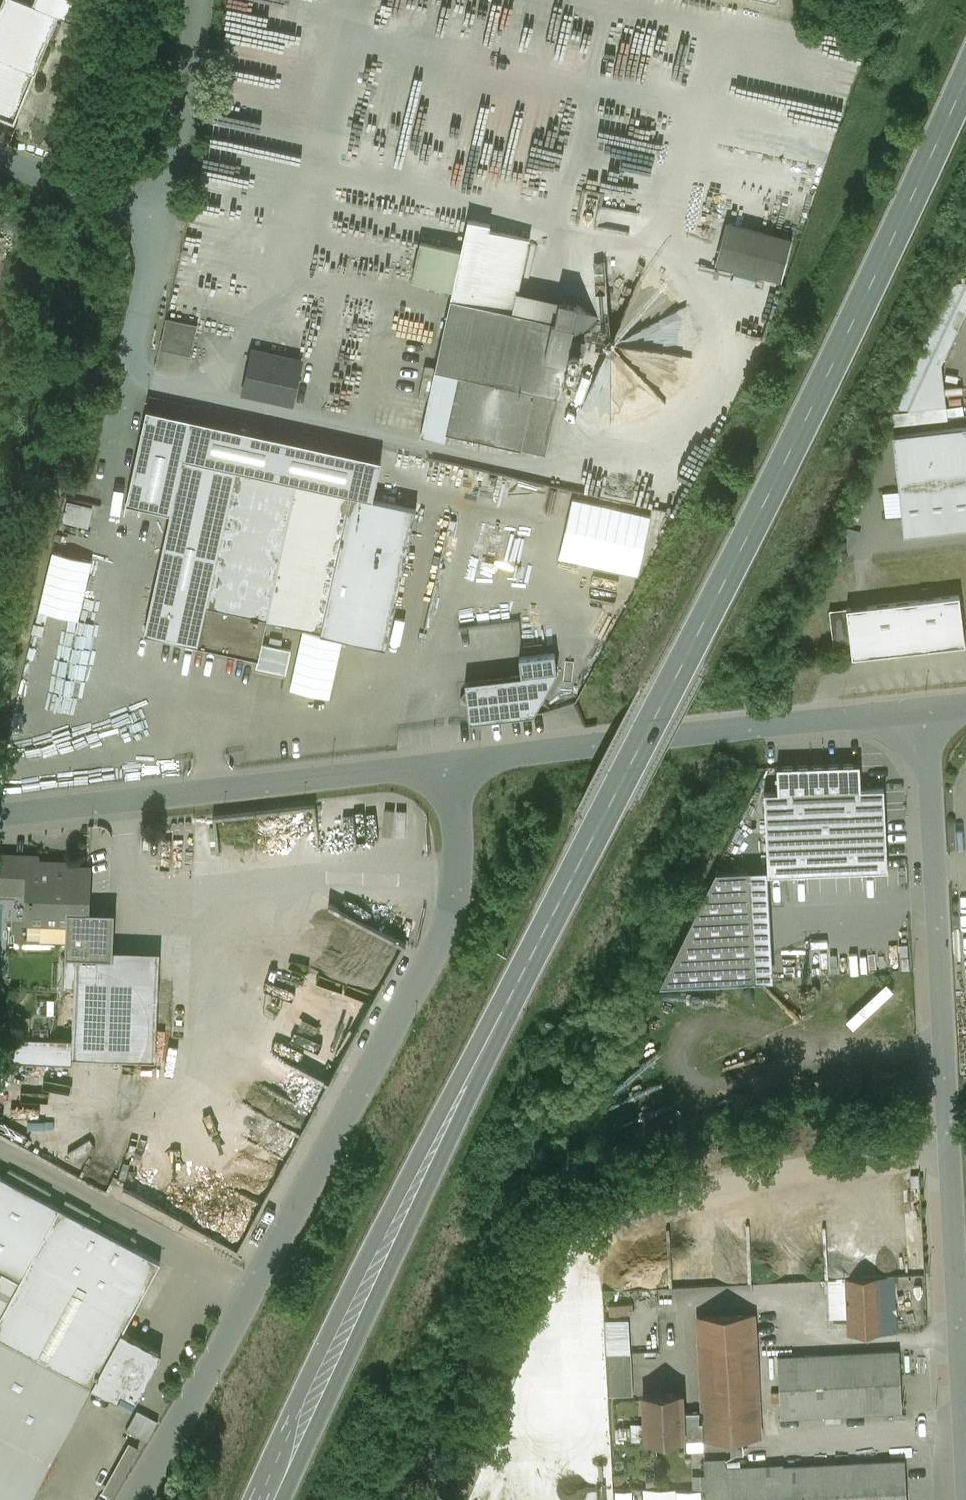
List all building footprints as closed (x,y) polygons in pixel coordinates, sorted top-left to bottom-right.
[(34,72),(58,15),(72,21),(77,0),(34,0),(32,4),(22,0),(1,0),(0,4),(0,58),(34,72)] [(15,121),(34,72),(0,58),(0,115),(15,121)] [(196,202),(186,259),(227,266),(231,240),(222,239),(225,224),(228,207),(196,202)] [(530,239),(489,230),(491,225),(468,219),(461,250),(452,289),(450,298),(514,312),(518,292),(530,239)] [(792,241),(729,225),(718,265),(781,281),(792,241)] [(412,281),(452,289),(461,250),(421,241),(412,281)] [(577,304),(518,292),(514,312),(574,325),(574,328),(595,333),(598,319),(577,304)] [(514,312),(450,298),(420,436),(445,441),(447,433),(545,455),(574,328),(574,325),(514,312)] [(197,325),(166,318),(163,331),(195,338),(197,325)] [(195,338),(163,331),(160,349),(191,356),(195,338)] [(293,405),(303,359),(252,349),(243,395),(293,405)] [(126,503),(171,513),(145,632),(197,644),(259,657),(262,643),(267,620),(321,631),(321,633),(387,648),(417,508),(373,499),(382,460),(147,409),(126,503)] [(892,437),(904,536),(965,529),(965,428),(892,437)] [(67,487),(57,485),(55,493),(65,495),(67,487)] [(651,516),(573,499),(560,557),(638,574),(651,516)] [(93,507),(69,501),(64,520),(88,526),(93,507)] [(93,561),(53,552),(39,611),(79,621),(93,561)] [(959,596),(846,609),(852,654),(852,658),(885,654),(889,657),(892,653),(931,649),(935,652),(938,648),(965,645),(959,596)] [(846,609),(829,611),(835,656),(852,654),(846,609)] [(304,630),(290,689),(330,698),(344,639),(304,630)] [(292,650),(262,643),(259,657),(256,667),(287,674),(292,650)] [(557,673),(465,682),(466,691),(460,698),(467,703),(470,722),(534,715),(557,673)] [(861,764),(778,768),(779,794),(863,789),(861,764)] [(779,794),(766,794),(770,876),(888,870),(884,788),(863,789),(779,794)] [(30,859),(30,855),(0,854),(0,890),(29,891),(30,859)] [(27,943),(67,944),(66,955),(76,955),(113,957),(113,949),(115,912),(88,911),(90,865),(65,864),(66,861),(30,859),(29,891),(27,943)] [(768,871),(716,874),(660,988),(774,981),(768,871)] [(352,914),(353,1008),(368,1016),(405,940),(352,914)] [(72,1039),(72,1055),(153,1059),(157,951),(113,949),(113,957),(76,955),(72,1039)] [(71,1062),(72,1055),(72,1039),(19,1038),(11,1061),(71,1062)] [(59,1208),(0,1176),(0,1269),(3,1270),(21,1280),(59,1208)] [(122,1333),(160,1262),(59,1208),(21,1280),(0,1318),(0,1338),(93,1387),(122,1333)] [(21,1280),(3,1270),(0,1276),(0,1318),(21,1280)] [(892,1277),(847,1279),(849,1317),(850,1335),(895,1333),(892,1277)] [(831,1318),(849,1317),(847,1279),(829,1280),(831,1318)] [(754,1315),(697,1318),(702,1413),(703,1439),(703,1441),(760,1438),(754,1315)] [(609,1355),(631,1353),(630,1320),(607,1321),(609,1355)] [(161,1354),(122,1333),(93,1387),(132,1408),(161,1354)] [(86,1398),(87,1398),(93,1387),(0,1338),(0,1499),(31,1499),(86,1398)] [(899,1351),(778,1357),(781,1419),(902,1412),(899,1351)] [(631,1353),(609,1355),(611,1397),(633,1396),(631,1353)] [(681,1393),(644,1395),(646,1443),(684,1441),(684,1440),(703,1439),(702,1413),(682,1413),(681,1393)] [(158,1423),(137,1411),(126,1432),(147,1443),(158,1423)] [(726,1469),(726,1461),(704,1462),(706,1499),(907,1499),(905,1460),(726,1469)]
